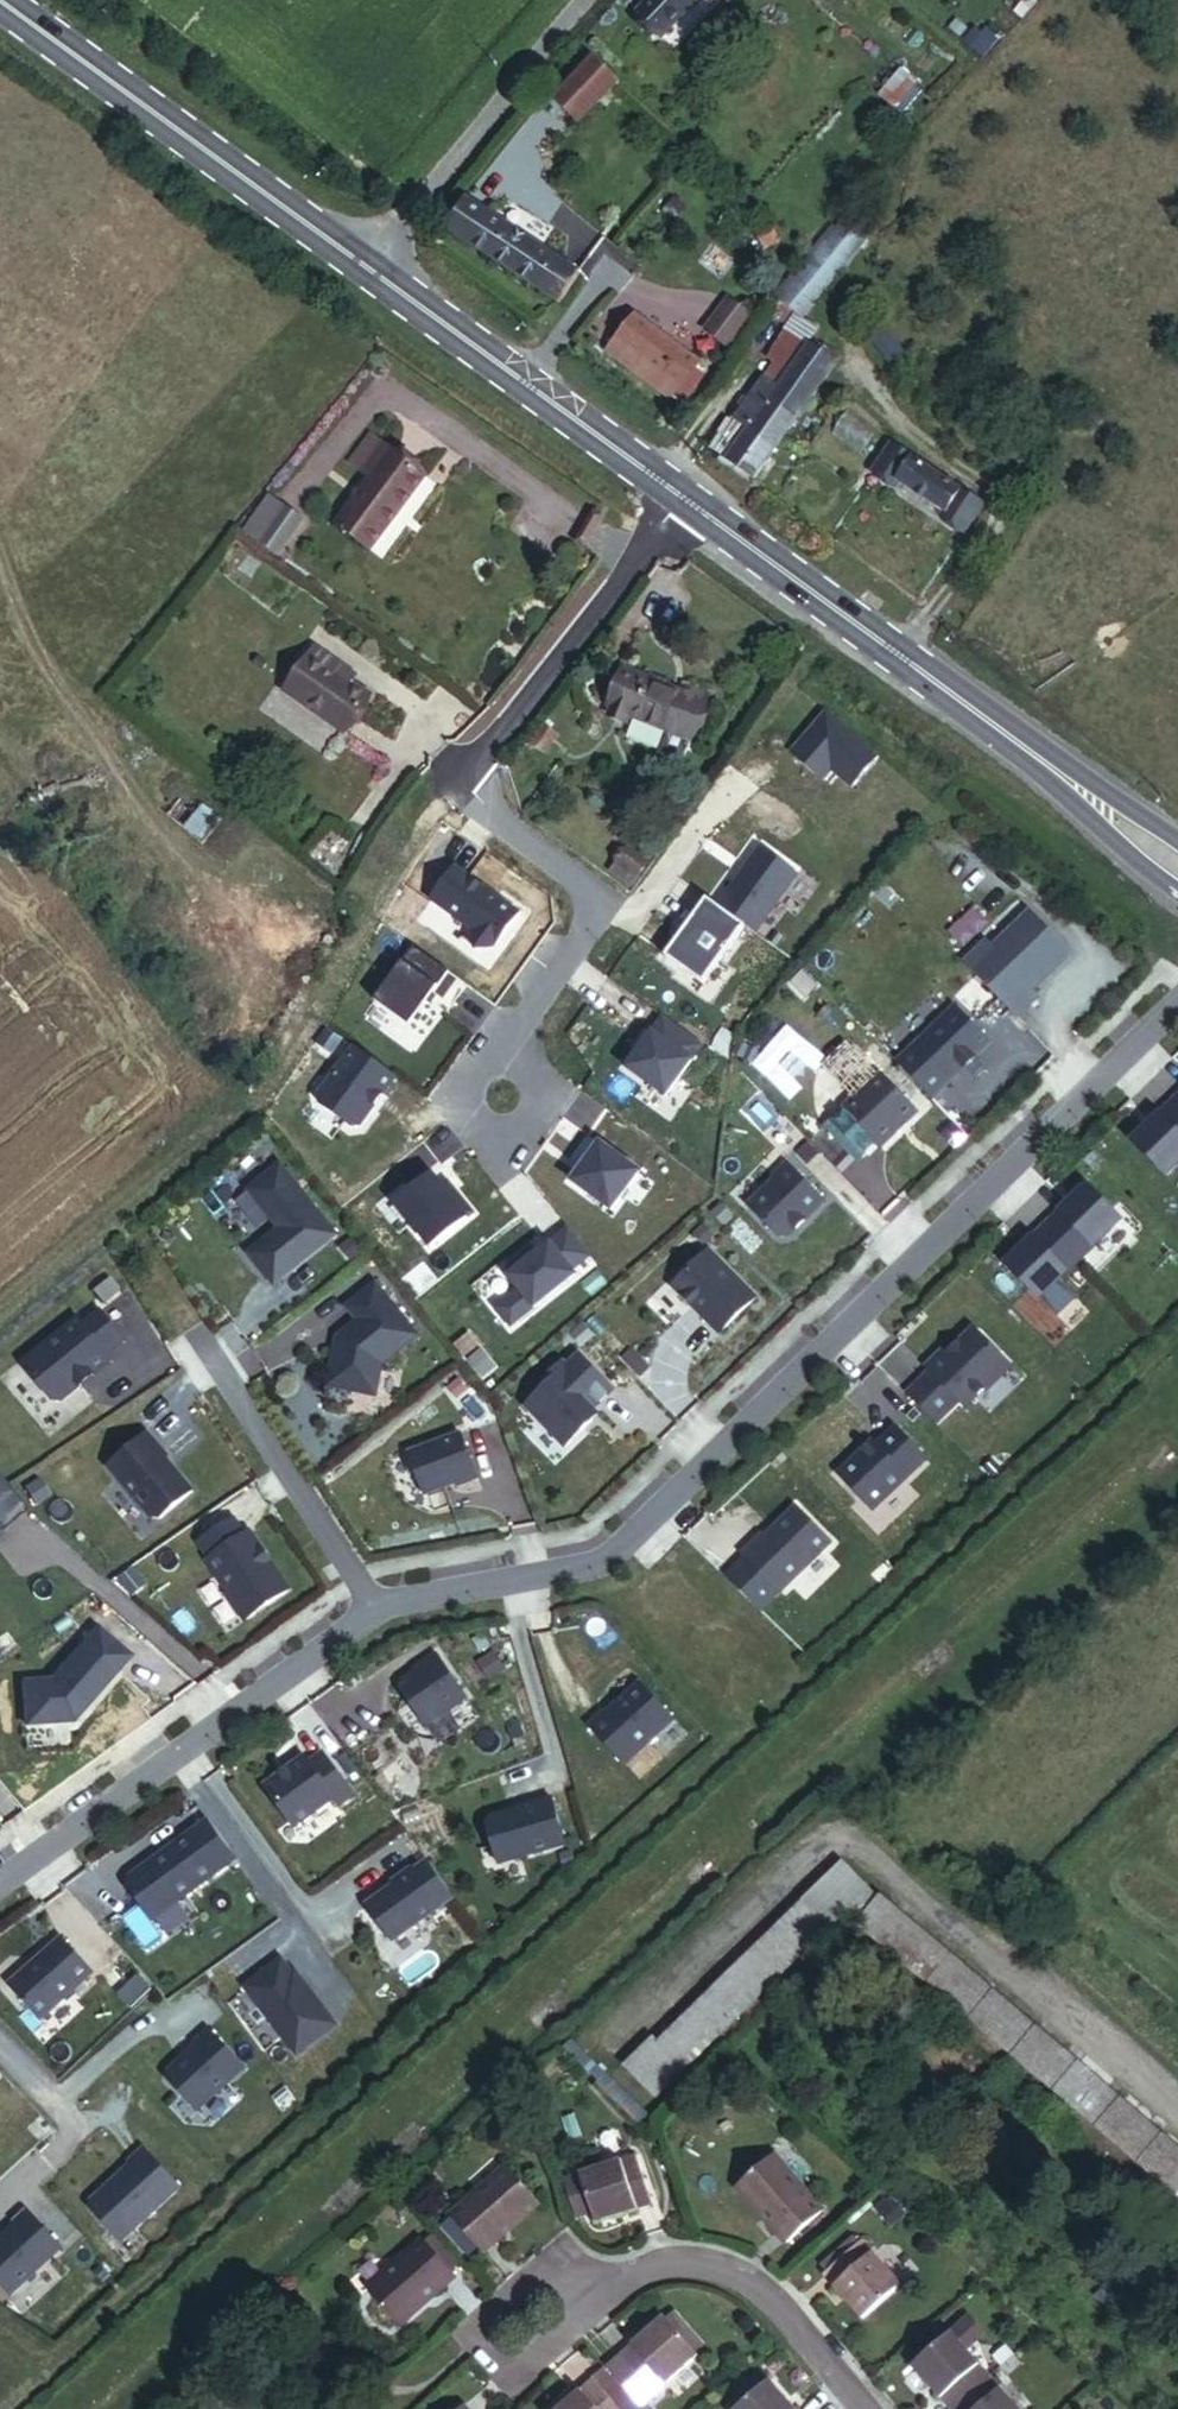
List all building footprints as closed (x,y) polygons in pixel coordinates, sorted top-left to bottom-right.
[(628,15),(653,40),(693,0),(643,0),(628,15)] [(572,121),(614,79),(587,57),(547,97),(551,101),(541,110),(560,128),(570,118),(572,121)] [(909,77),(883,100),(897,115),(922,92),(909,77)] [(568,272),(448,194),(429,225),(547,301),(568,272)] [(869,236),(849,217),(776,303),(797,321),(869,236)] [(731,351),(756,316),(728,296),(703,331),(731,351)] [(690,361),(628,316),(612,339),(672,382),(690,361)] [(710,448),(751,478),(832,373),(803,351),(733,445),(720,435),(710,448)] [(375,435),(355,460),(376,476),(396,451),(375,435)] [(933,524),(957,541),(978,509),(887,448),(865,478),(879,486),(891,497),(897,489),(937,518),(933,524)] [(429,476),(396,451),(376,476),(340,523),(373,548),(429,476)] [(273,496),(248,531),(262,541),(287,506),(273,496)] [(287,506),(262,541),(279,553),(304,518),(287,506)] [(369,696),(309,651),(283,688),(342,731),(369,696)] [(634,720),(648,687),(622,676),(608,709),(630,719),(634,720)] [(667,734),(693,745),(711,701),(688,690),(683,701),(648,687),(634,720),(667,734)] [(630,719),(608,709),(603,719),(626,728),(630,719)] [(682,768),(693,745),(667,734),(657,758),(682,768)] [(251,834),(192,784),(167,814),(226,864),(251,834)] [(969,969),(1009,1012),(1069,954),(1027,912),(991,947),(969,969)] [(963,963),(969,969),(991,947),(985,941),(963,963)] [(975,1057),(988,1044),(952,1006),(894,1063),(930,1101),(960,1072),(970,1082),(984,1067),(975,1057)] [(879,1149),(915,1113),(877,1074),(841,1109),(879,1149)] [(1169,1100),(1177,1109),(1177,1092),(1169,1100)] [(1156,1114),(1177,1137),(1177,1109),(1169,1100),(1156,1114)] [(1163,1177),(1177,1162),(1177,1137),(1156,1114),(1128,1141),(1163,1177)] [(785,1239),(821,1203),(784,1165),(771,1178),(773,1180),(746,1207),(777,1239),(785,1239)] [(269,1289),(329,1241),(273,1170),(242,1195),(272,1233),(243,1257),(269,1289)] [(1056,1211),(1091,1247),(1119,1220),(1084,1184),(1056,1211)] [(1056,1211),(1043,1224),(1078,1260),(1091,1247),(1056,1211)] [(1043,1224),(1029,1238),(1064,1274),(1078,1260),(1043,1224)] [(1064,1274),(1029,1238),(1002,1265),(1037,1301),(1064,1274)] [(717,1335),(753,1300),(707,1252),(670,1288),(717,1335)] [(410,1340),(370,1289),(341,1311),(352,1326),(334,1340),(336,1343),(334,1352),(330,1351),(323,1389),(370,1398),(375,1368),(410,1340)] [(55,1406),(111,1361),(107,1355),(124,1342),(99,1312),(82,1325),(78,1320),(22,1365),(55,1406)] [(964,1408),(985,1387),(987,1389),(1009,1367),(976,1334),(967,1334),(945,1356),(940,1351),(924,1368),(928,1372),(904,1395),(934,1425),(957,1401),(964,1408)] [(591,1409),(610,1390),(576,1355),(564,1367),(560,1363),(539,1383),(544,1387),(523,1407),(563,1447),(590,1421),(583,1414),(583,1404),(587,1404),(591,1409)] [(583,1414),(590,1421),(595,1416),(590,1410),(591,1409),(587,1404),(583,1404),(583,1414)] [(870,1442),(836,1476),(871,1513),(925,1461),(893,1428),(874,1446),(870,1442)] [(145,1434),(106,1467),(150,1519),(159,1520),(191,1493),(163,1459),(165,1458),(145,1434)] [(473,1485),(454,1441),(403,1464),(422,1505),(453,1491),(454,1494),(473,1485)] [(26,1512),(0,1474),(0,1530),(26,1512)] [(777,1593),(828,1544),(793,1507),(756,1543),(753,1540),(739,1554),(777,1593)] [(287,1590),(247,1531),(242,1535),(231,1519),(197,1543),(207,1559),(205,1560),(227,1593),(225,1594),(243,1621),(287,1590)] [(23,1726),(69,1723),(127,1656),(95,1627),(49,1681),(21,1683),(23,1726)] [(420,1726),(460,1697),(430,1654),(412,1666),(414,1669),(391,1685),(420,1726)] [(631,1765),(680,1720),(646,1684),(611,1716),(609,1713),(595,1726),(631,1765)] [(292,1828),(331,1800),(336,1807),(351,1796),(321,1755),(308,1765),(302,1757),(262,1787),(292,1828)] [(499,1863),(565,1844),(551,1797),(485,1818),(499,1863)] [(235,1859),(206,1820),(154,1858),(155,1859),(127,1878),(126,1887),(150,1920),(235,1859)] [(451,1897),(424,1860),(410,1871),(408,1868),(390,1882),(391,1884),(363,1905),(389,1941),(451,1897)] [(855,1933),(882,1906),(836,1869),(633,2065),(659,2091),(839,1919),(855,1933)] [(882,1906),(855,1933),(1168,2203),(1177,2211),(1177,2157),(981,1988),(882,1906)] [(38,2021),(90,1974),(59,1938),(6,1985),(38,2021)] [(298,2058),(340,2026),(283,1952),(241,1985),(298,2058)] [(161,2073),(194,2112),(241,2070),(206,2030),(191,2043),(193,2045),(161,2073)] [(648,2193),(632,2143),(578,2160),(594,2209),(648,2193)] [(820,2201),(771,2146),(736,2178),(785,2233),(820,2201)] [(83,2203),(118,2241),(177,2188),(140,2147),(125,2161),(127,2163),(83,2203)] [(545,2185),(515,2149),(460,2201),(489,2235),(545,2185)] [(8,2295),(59,2248),(23,2208),(8,2221),(12,2226),(0,2237),(0,2286),(8,2295)] [(463,2261),(433,2228),(377,2279),(407,2311),(463,2261)] [(859,2230),(819,2264),(861,2314),(902,2280),(859,2230)] [(705,2340),(669,2300),(623,2343),(659,2382),(705,2340)] [(991,2367),(949,2320),(908,2355),(949,2403),(991,2367)] [(607,2358),(598,2367),(633,2404),(642,2396),(607,2358)] [(767,2360),(750,2375),(755,2381),(772,2366),(767,2360)] [(773,2365),(772,2366),(755,2381),(750,2375),(735,2388),(741,2394),(735,2399),(744,2408),(812,2408),(773,2365)] [(598,2367),(554,2408),(555,2408),(628,2408),(633,2404),(598,2367)] [(949,2403),(953,2408),(1026,2408),(991,2367),(949,2403)] [(471,2394),(455,2408),(484,2408),(471,2394)]
